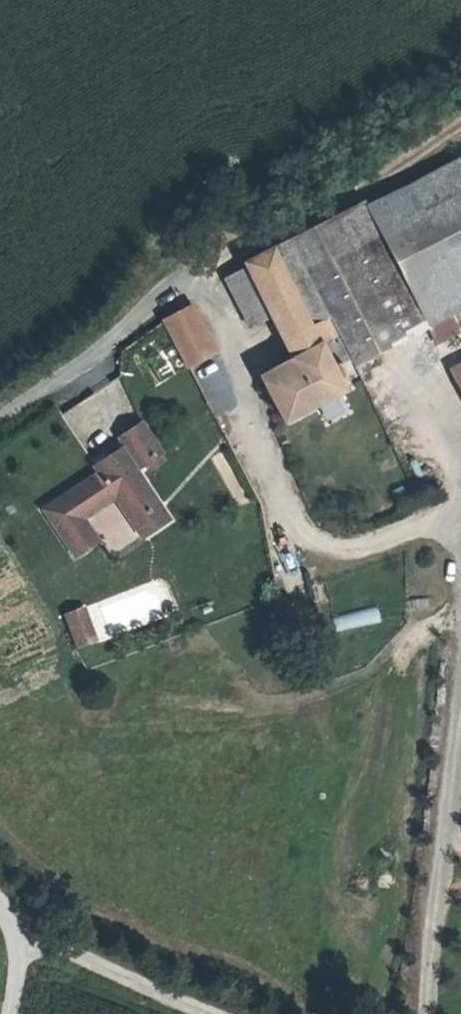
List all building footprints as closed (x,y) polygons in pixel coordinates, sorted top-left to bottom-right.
[(349,359),(355,374),(460,321),(460,155),(281,249),(312,320),(331,314),(349,359)] [(312,320),(281,249),(247,267),(242,269),(224,282),(243,326),(268,316),(288,361),(261,374),(283,425),(288,423),(339,396),(329,370),(349,359),(331,314),(312,320)] [(171,329),(143,343),(166,389),(194,374),(171,329)] [(451,372),(460,392),(460,367),(451,372)] [(162,459),(145,428),(122,441),(139,472),(145,468),(148,474),(163,467),(159,460),(162,459)] [(78,519),(113,498),(118,496),(133,522),(155,509),(122,453),(105,463),(109,469),(99,475),(44,507),(52,520),(50,522),(69,556),(92,542),(78,519)] [(109,469),(105,463),(95,468),(99,475),(109,469)] [(118,496),(113,498),(138,541),(165,525),(155,509),(133,522),(118,496)] [(271,551),(272,584),(298,583),(297,549),(271,551)] [(332,617),(335,632),(381,621),(378,606),(332,617)] [(84,641),(74,610),(57,615),(67,646),(84,641)]
